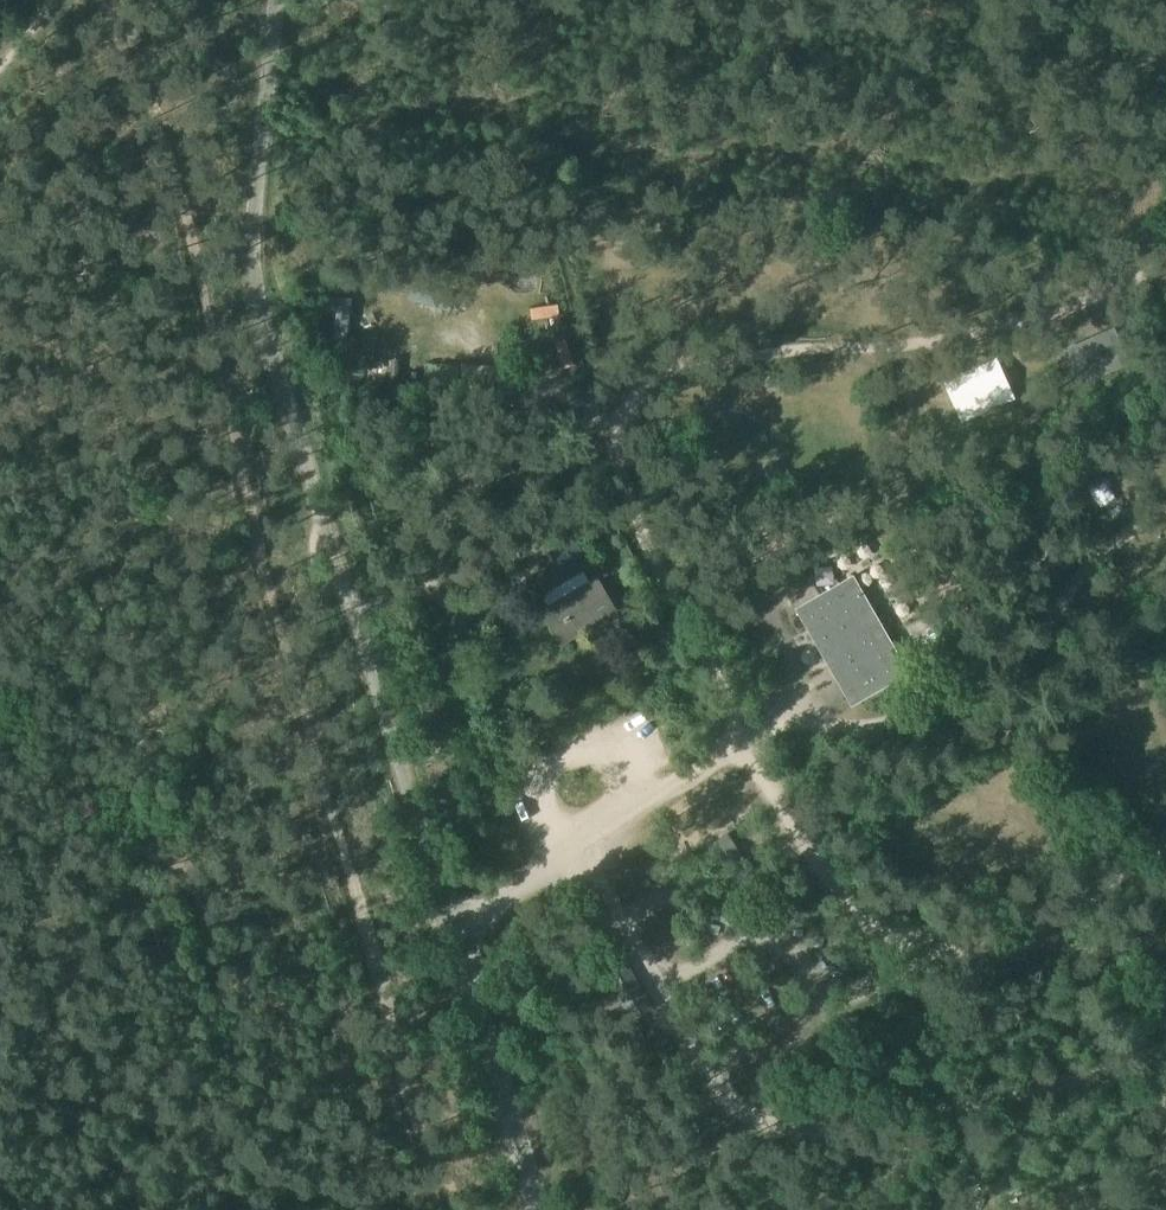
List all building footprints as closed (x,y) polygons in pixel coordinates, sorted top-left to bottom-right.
[(509,278),(518,281),(526,259),(517,256),(509,278)] [(542,326),(565,319),(561,308),(539,315),(542,326)] [(547,343),(569,336),(566,325),(543,332),(547,343)] [(962,423),(1015,399),(996,358),(943,382),(962,423)] [(1094,494),(1114,483),(1098,452),(1077,463),(1094,494)] [(559,571),(584,557),(573,538),(548,552),(559,571)] [(852,707),(911,673),(853,574),(795,608),(852,707)] [(562,643),(616,613),(598,579),(543,610),(562,643)] [(601,969),(630,1021),(653,1008),(624,956),(601,969)]
